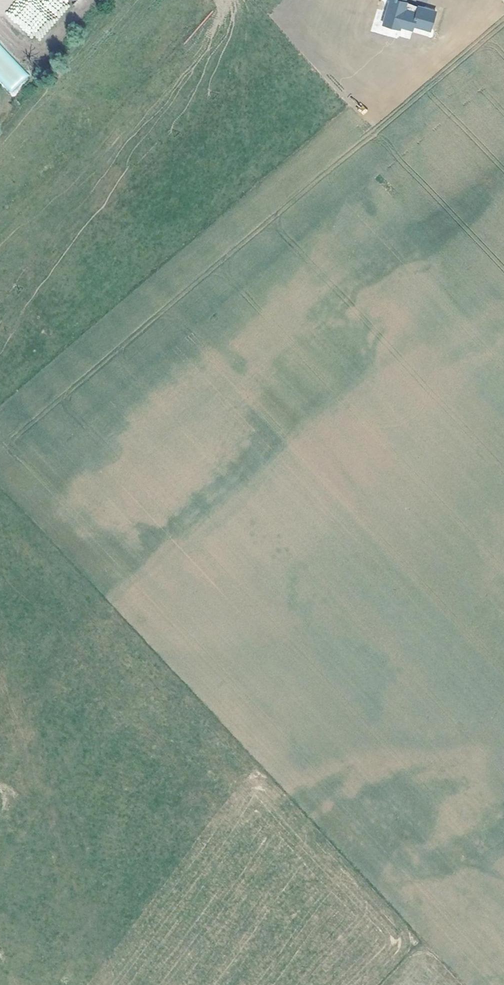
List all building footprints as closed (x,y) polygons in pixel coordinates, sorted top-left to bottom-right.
[(381,26),(401,31),(402,28),(414,32),(415,28),(431,32),(437,11),(418,6),(416,12),(406,9),(408,3),(406,2),(406,0),(389,0),(381,26)] [(30,75),(0,45),(0,82),(11,93),(30,75)]
